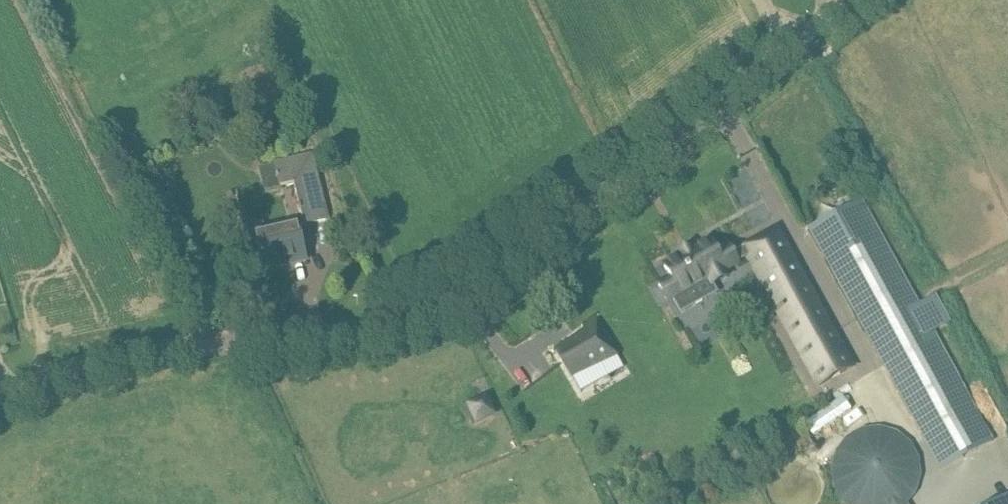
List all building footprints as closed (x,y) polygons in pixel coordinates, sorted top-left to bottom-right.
[(312,154),(273,164),(279,190),(293,186),(303,229),(328,223),(312,154)] [(861,200),(810,229),(942,470),(992,442),(861,200)] [(242,230),(240,241),(247,250),(258,252),(258,255),(257,255),(262,272),(285,267),(306,262),(305,258),(301,238),(299,229),(298,227),(269,234),(262,225),(251,223),(242,230)] [(776,230),(744,247),(744,248),(749,257),(757,272),(768,266),(780,289),(792,310),(813,298),(802,277),(776,230)] [(671,279),(659,286),(667,302),(673,299),(681,313),(702,301),(702,299),(700,301),(693,288),(708,279),(712,286),(728,277),(724,271),(738,263),(749,257),(744,248),(733,254),(729,248),(717,254),(710,242),(699,248),(695,250),(693,247),(677,255),(679,259),(664,267),(671,279)] [(792,310),(781,316),(819,386),(852,368),(813,298),(792,310)] [(597,323),(558,352),(572,377),(615,355),(597,323)] [(480,425),(502,418),(495,395),(473,402),(480,425)] [(843,398),(804,424),(813,437),(851,410),(843,398)]
